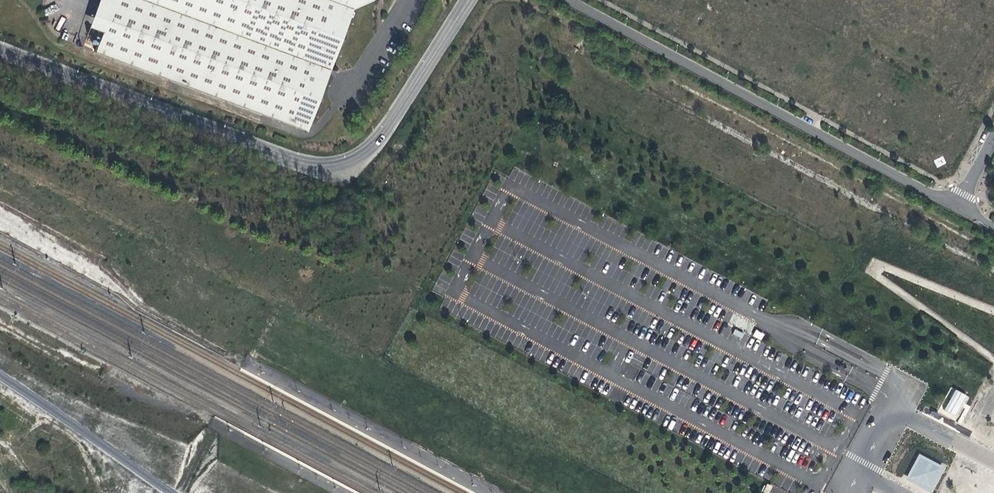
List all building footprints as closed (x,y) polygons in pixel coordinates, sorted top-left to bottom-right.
[(113,0),(98,0),(88,27),(101,32),(113,0)] [(101,32),(94,52),(300,129),(302,123),(308,125),(352,9),(370,0),(113,0),(101,32)] [(306,131),(308,125),(302,123),(300,129),(306,131)] [(762,334),(756,330),(753,335),(760,339),(762,334)] [(966,397),(955,391),(945,411),(956,417),(966,397)] [(940,468),(919,456),(907,477),(928,489),(940,468)] [(766,483),(762,491),(766,492),(767,492),(771,486),(766,483)]
